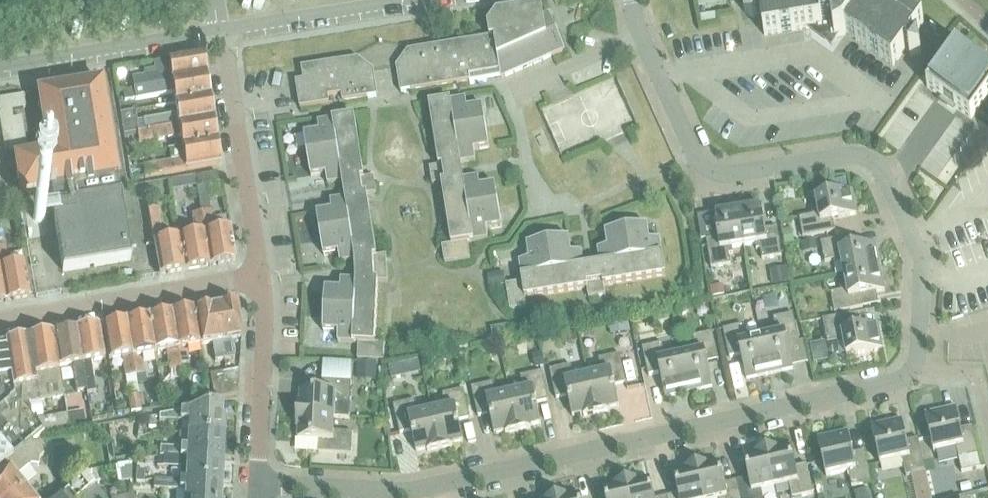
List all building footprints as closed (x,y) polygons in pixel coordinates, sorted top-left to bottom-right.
[(922,55),(920,44),(915,44),(911,42),(924,24),(891,0),(759,0),(759,5),(755,6),(751,3),(744,12),(754,19),(757,15),(761,14),(763,26),(764,36),(816,27),(817,29),(833,41),(836,37),(845,35),(845,34),(846,33),(893,67),(902,55),(906,49),(910,51),(910,57),(922,55)] [(501,79),(565,51),(549,15),(544,18),(542,7),(497,14),(488,26),(490,38),(408,51),(396,67),(401,93),(470,82),(470,84),(487,82),(485,74),(500,71),(501,79)] [(927,88),(971,119),(987,96),(987,70),(956,47),(927,88)] [(132,77),(134,89),(206,77),(202,55),(154,63),(156,73),(132,77)] [(343,102),(378,97),(374,71),(358,59),(302,68),(304,81),(296,83),(300,109),(330,104),(329,97),(342,95),(343,102)] [(134,89),(124,91),(125,99),(173,92),(175,105),(209,99),(206,77),(134,89)] [(50,190),(63,272),(132,261),(103,84),(40,94),(50,154),(17,160),(22,195),(50,190)] [(6,153),(27,150),(22,122),(11,123),(9,113),(24,110),(22,98),(0,102),(0,114),(6,153)] [(144,127),(137,128),(138,133),(153,130),(213,121),(209,99),(175,105),(177,114),(143,120),(144,127)] [(429,105),(434,136),(439,167),(430,169),(431,177),(462,172),(461,164),(476,162),(474,151),(489,149),(483,107),(468,109),(466,99),(429,105)] [(319,133),(304,135),(311,177),(326,175),(328,185),(343,183),(344,191),(375,186),(374,178),(365,179),(355,117),(318,123),(319,133)] [(153,130),(138,133),(139,142),(180,136),(182,148),(216,142),(213,121),(153,130)] [(170,160),(143,165),(145,176),(220,164),(216,142),(182,148),(169,150),(170,160)] [(15,204),(9,170),(0,172),(0,206),(15,204)] [(502,228),(498,206),(495,185),(480,188),(478,177),(463,180),(462,172),(431,177),(432,185),(442,184),(452,245),(442,247),(445,264),(471,260),(468,243),(488,240),(487,230),(502,228)] [(197,188),(201,213),(210,267),(231,263),(235,258),(230,230),(208,233),(208,228),(213,228),(210,212),(206,186),(220,184),(218,174),(198,177),(200,187),(197,188)] [(377,257),(372,226),(367,196),(377,194),(375,186),(344,191),(345,199),(330,201),(332,211),(317,213),(324,256),(339,253),(340,264),(355,261),(356,271),(387,269),(387,256),(377,257)] [(833,220),(857,215),(852,192),(816,199),(818,210),(812,211),(813,215),(799,218),(803,238),(835,232),(833,220)] [(762,206),(738,210),(744,246),(755,244),(756,251),(761,250),(762,260),(782,256),(777,228),(766,230),(762,206)] [(185,271),(179,238),(157,242),(156,237),(161,237),(156,208),(147,210),(159,275),(185,271)] [(744,246),(738,210),(714,214),(698,216),(702,241),(706,240),(711,268),(731,265),(729,255),(733,254),(732,248),(744,246)] [(199,235),(179,238),(185,271),(210,267),(201,213),(192,215),(195,231),(198,230),(199,235)] [(604,286),(635,281),(666,276),(660,240),(650,241),(648,226),(605,233),(608,248),(598,250),(600,265),(592,266),(597,297),(605,296),(604,286)] [(842,263),(844,275),(880,268),(876,244),(852,249),(849,237),(821,243),(825,263),(835,261),(836,265),(842,263)] [(526,299),(556,294),(587,289),(589,298),(597,297),(592,266),(584,267),(582,252),(572,254),(569,239),(527,246),(529,261),(519,262),(523,283),(506,285),(510,311),(527,308),(526,299)] [(0,248),(0,269),(6,302),(29,298),(23,265),(5,268),(4,264),(9,264),(6,247),(1,247),(0,248)] [(791,283),(788,260),(784,260),(785,268),(770,270),(772,285),(791,283)] [(880,268),(844,275),(847,286),(840,288),(841,292),(831,294),(835,313),(863,308),(861,296),(885,292),(880,268)] [(375,345),(377,313),(378,282),(388,282),(387,269),(356,271),(357,280),(341,280),(341,290),(326,289),(323,332),(339,333),(338,343),(359,344),(358,360),(384,362),(385,345),(375,345)] [(228,306),(216,308),(225,359),(234,358),(231,341),(241,339),(238,323),(242,319),(239,304),(236,305),(234,304),(229,305),(228,306)] [(215,361),(225,359),(216,308),(205,310),(204,309),(200,310),(200,311),(195,311),(197,322),(201,346),(212,344),(215,361)] [(184,348),(201,345),(197,322),(195,311),(172,315),(181,368),(191,366),(189,353),(185,353),(184,348)] [(172,315),(150,318),(156,353),(172,350),(173,355),(169,356),(171,369),(181,368),(172,315)] [(773,336),(762,339),(770,375),(793,369),(788,345),(800,343),(793,315),(774,319),(776,329),(772,330),(773,336)] [(854,331),(852,322),(851,315),(823,320),(827,344),(837,342),(838,346),(845,345),(847,356),(883,349),(878,326),(854,331)] [(136,375),(139,390),(148,388),(144,360),(139,361),(138,356),(156,353),(150,318),(127,322),(136,375)] [(127,377),(136,375),(127,322),(104,326),(110,361),(128,358),(129,362),(125,363),(127,377)] [(770,375),(762,339),(751,341),(749,335),(745,336),(743,326),(723,330),(729,358),(741,356),(747,380),(770,375)] [(100,327),(77,331),(87,390),(87,393),(97,392),(92,362),(106,360),(100,327)] [(77,331),(54,335),(59,367),(72,365),(76,392),(87,390),(77,331)] [(693,354),(681,357),(689,393),(713,387),(707,363),(719,361),(713,333),(693,337),(695,347),(691,348),(693,354)] [(14,393),(8,397),(1,404),(0,404),(0,469),(4,466),(23,449),(24,450),(33,442),(32,441),(43,432),(69,428),(67,416),(42,420),(40,403),(64,399),(59,367),(54,335),(6,343),(13,384),(13,388),(14,393)] [(1,380),(6,386),(13,384),(6,343),(0,344),(0,379),(1,380)] [(689,393),(681,357),(670,359),(668,353),(664,354),(662,344),(642,349),(649,377),(661,374),(666,398),(689,393)] [(602,374),(588,377),(596,414),(609,411),(608,409),(619,406),(615,386),(626,383),(620,355),(599,360),(602,374)] [(596,414),(588,377),(574,381),(571,366),(550,371),(556,399),(568,397),(572,417),(583,414),(584,417),(596,414)] [(239,371),(227,373),(225,397),(238,395),(239,371)] [(524,392),(510,395),(518,431),(531,429),(530,426),(541,424),(537,404),(548,401),(542,372),(521,377),(524,392)] [(225,397),(227,373),(215,375),(214,399),(225,397)] [(298,403),(297,416),(335,418),(350,418),(352,383),(322,381),(322,393),(301,392),(301,403),(298,403)] [(518,431),(510,395),(496,398),(493,383),(472,388),(478,417),(490,414),(494,434),(505,432),(506,434),(518,431)] [(1,404),(8,397),(0,388),(0,404),(1,404)] [(446,409),(432,412),(440,449),(453,446),(452,444),(463,441),(459,421),(470,418),(464,390),(443,395),(446,409)] [(138,395),(115,399),(117,415),(141,411),(138,395)] [(440,449),(432,412),(418,416),(415,401),(394,406),(400,434),(412,432),(416,452),(427,450),(428,452),(440,449)] [(188,422),(187,435),(223,437),(224,419),(223,417),(223,406),(160,417),(159,421),(188,422)] [(956,409),(925,415),(934,453),(956,448),(959,459),(961,472),(981,468),(978,455),(972,428),(961,430),(956,409)] [(335,418),(297,416),(297,429),(299,429),(299,440),(319,441),(319,453),(352,455),(353,433),(334,432),(335,418)] [(902,460),(906,477),(926,473),(919,440),(907,442),(902,421),(872,428),(880,465),(902,460)] [(848,472),(852,487),(872,483),(865,452),(853,454),(848,433),(818,440),(826,477),(848,472)] [(159,457),(158,457),(222,460),(223,451),(224,451),(224,441),(223,439),(223,437),(187,435),(178,434),(177,448),(160,447),(159,457)] [(24,489),(16,479),(32,466),(39,466),(39,458),(43,455),(41,452),(41,446),(34,444),(33,442),(24,450),(23,449),(4,466),(8,470),(0,476),(0,497),(13,497),(24,489)] [(767,451),(775,488),(789,484),(792,497),(797,497),(814,494),(807,466),(795,468),(791,448),(780,450),(779,448),(767,451)] [(737,481),(741,497),(763,497),(761,491),(775,488),(767,451),(754,454),(755,456),(744,459),(748,479),(737,481)] [(186,469),(185,482),(221,484),(222,479),(223,478),(223,472),(222,471),(222,460),(158,457),(158,458),(157,467),(186,469)] [(697,467),(704,497),(741,497),(737,481),(725,484),(721,464),(710,466),(709,464),(697,467)] [(667,497),(704,497),(697,467),(684,470),(684,472),(674,474),(678,495),(667,497)] [(105,483),(104,469),(86,472),(94,484),(105,483)] [(95,486),(89,478),(63,497),(80,497),(95,486)] [(626,483),(630,497),(654,497),(650,480),(640,482),(639,480),(626,483)] [(223,497),(221,493),(221,484),(185,482),(157,481),(154,481),(153,490),(185,492),(184,497),(223,497)] [(626,483),(614,485),(614,488),(603,490),(605,497),(630,497),(626,483)] [(13,497),(31,497),(24,489),(13,497)]
